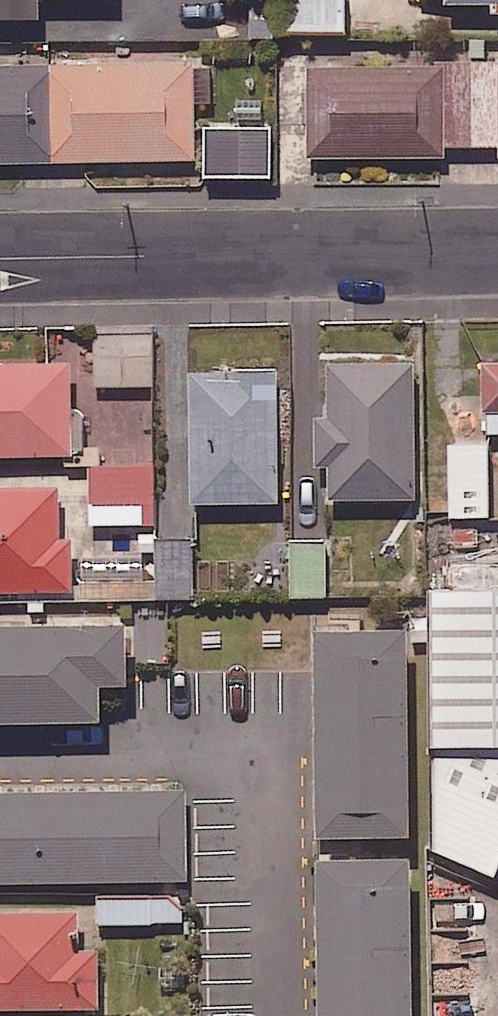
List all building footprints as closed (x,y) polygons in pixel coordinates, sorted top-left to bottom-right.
[(40,14),(41,0),(0,0),(0,13),(40,14)] [(276,26),(345,26),(345,0),(276,0),(276,26)] [(50,62),(52,157),(195,155),(194,56),(50,58),(50,62)] [(445,58),(311,58),(311,152),(445,152),(445,142),(472,143),(472,58),(445,58)] [(485,58),(472,58),(472,143),(497,143),(497,58),(485,58)] [(52,157),(50,62),(0,63),(0,158),(52,157)] [(271,123),(206,123),(206,173),(271,172),(271,123)] [(152,330),(96,331),(96,383),(153,382),(152,330)] [(485,356),(487,429),(497,428),(497,355),(485,356)] [(0,359),(0,450),(75,449),(74,358),(0,359)] [(415,358),(328,358),(328,410),(315,410),(315,462),(329,462),(329,494),(416,494),(415,358)] [(279,496),(276,364),(191,366),(194,498),(279,496)] [(490,438),(451,438),(450,512),(489,513),(490,438)] [(156,518),(153,458),(91,462),(94,521),(156,518)] [(0,481),(0,586),(72,585),(72,536),(60,536),(59,480),(0,481)] [(140,531),(141,551),(158,551),(159,596),(195,596),(194,530),(140,531)] [(326,540),(292,540),(292,592),(326,593),(326,540)] [(449,561),(448,579),(435,579),(434,614),(415,613),(414,637),(434,638),(431,844),(497,870),(497,561),(449,561)] [(0,617),(0,713),(101,712),(100,675),(173,673),(172,613),(0,617)] [(319,828),(412,826),(407,622),(315,623),(319,828)] [(0,790),(0,877),(188,875),(187,788),(0,790)] [(323,1015),(416,1015),(412,850),(319,852),(323,1015)] [(99,897),(100,925),(154,922),(154,918),(181,917),(180,893),(99,897)] [(0,908),(0,1004),(99,1002),(98,944),(76,945),(75,906),(0,908)]
